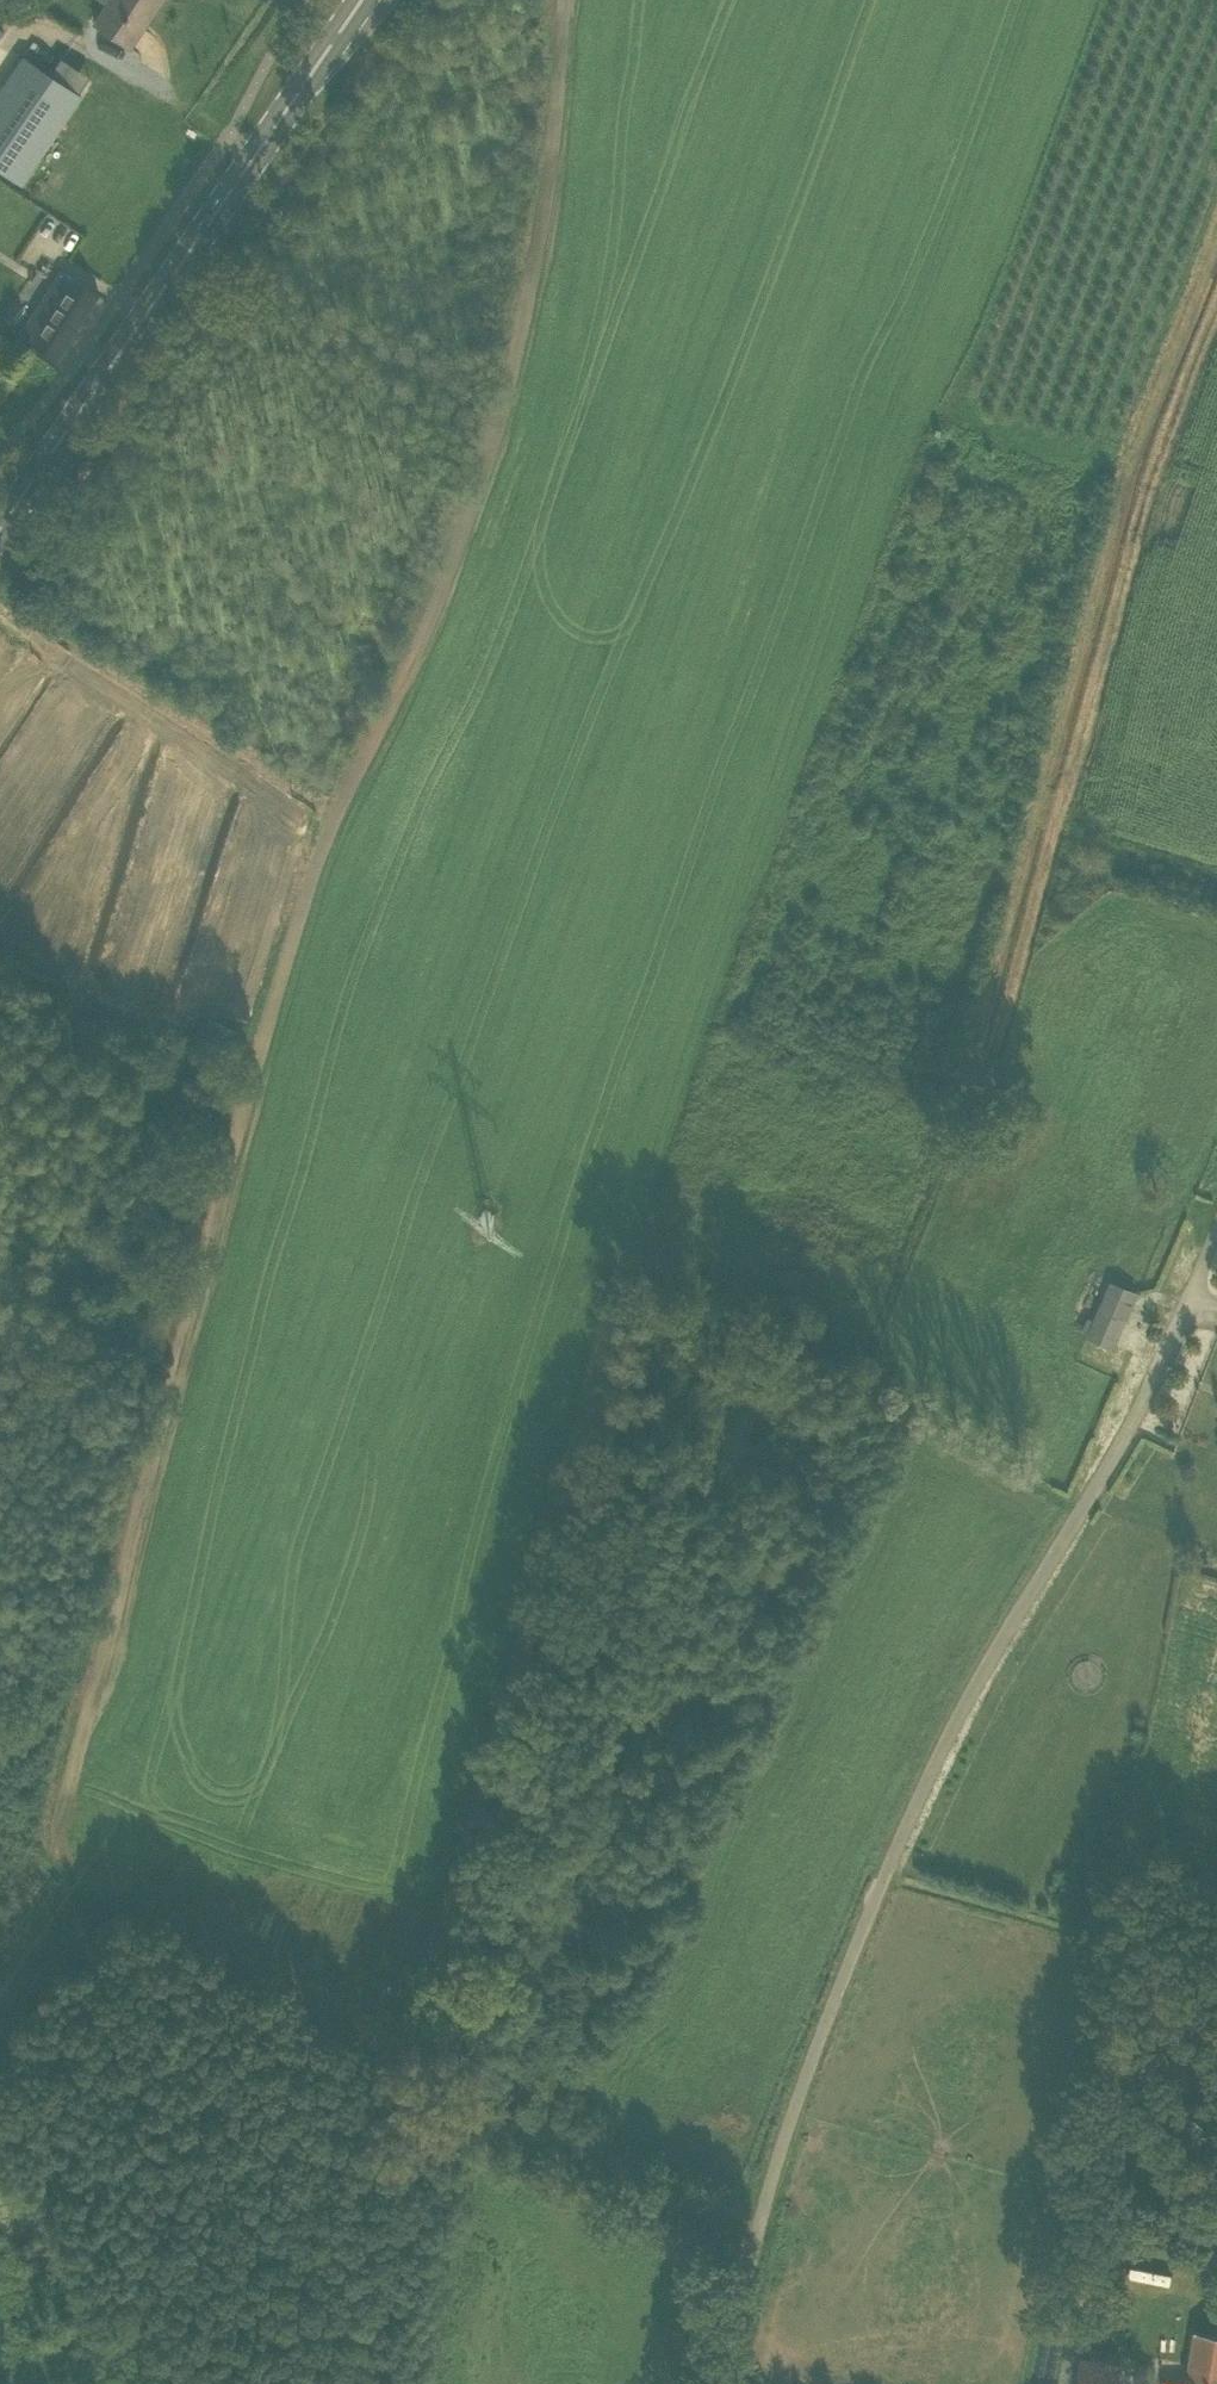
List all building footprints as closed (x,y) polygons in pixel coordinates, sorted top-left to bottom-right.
[(96,23),(132,47),(162,0),(111,0),(96,23)] [(24,57),(0,93),(0,168),(23,184),(82,96),(24,57)] [(100,294),(62,270),(20,335),(57,360),(100,294)] [(1108,1281),(1083,1338),(1111,1350),(1135,1292),(1108,1281)] [(1195,2338),(1191,2364),(1190,2364),(1186,2383),(1216,2383),(1216,2342),(1195,2338)] [(1121,2365),(1115,2364),(1116,2353),(1091,2349),(1089,2360),(1085,2359),(1079,2383),(1118,2383),(1121,2365)]
